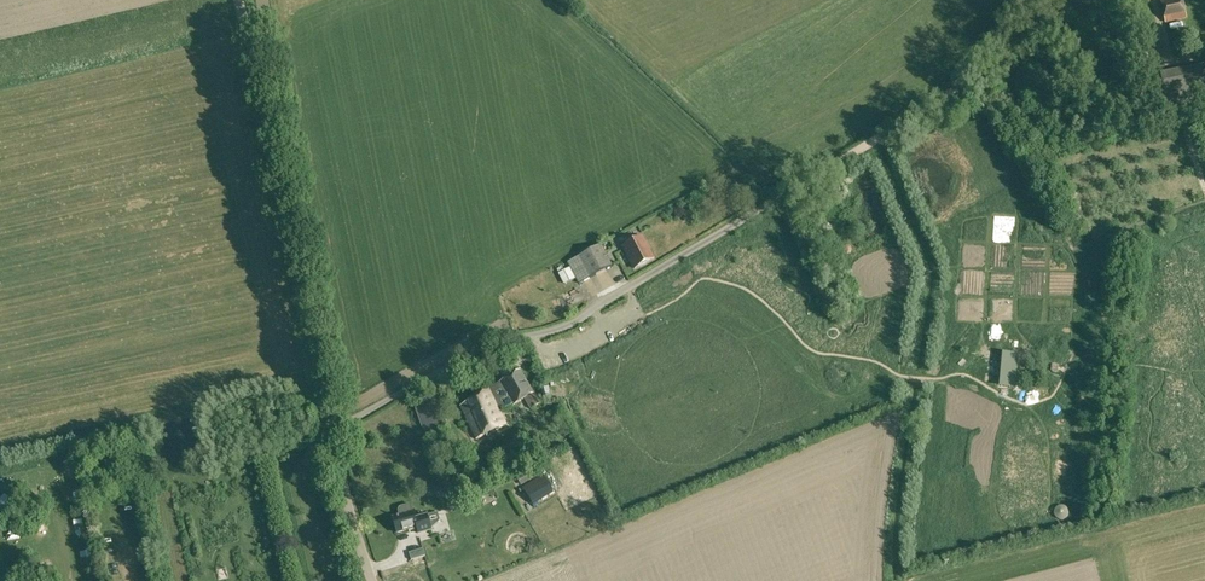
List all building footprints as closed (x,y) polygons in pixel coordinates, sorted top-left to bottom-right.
[(1166,22),(1187,18),(1183,0),(1161,0),(1166,22)] [(1204,95),(1204,64),(1160,73),(1166,103),(1204,95)] [(624,246),(635,268),(654,258),(643,236),(624,246)] [(568,262),(570,268),(576,279),(579,284),(612,266),(601,245),(568,262)] [(576,279),(570,268),(559,274),(565,285),(576,279)] [(1018,354),(1003,352),(1000,386),(1015,387),(1018,354)] [(520,369),(488,389),(501,411),(512,404),(513,406),(525,398),(531,408),(541,402),(520,369)] [(488,389),(460,406),(476,439),(506,424),(500,411),(501,411),(488,389)] [(416,409),(424,432),(440,427),(432,403),(416,409)] [(522,485),(542,472),(536,463),(516,476),(522,485)] [(79,469),(72,473),(75,479),(83,475),(79,469)] [(555,492),(544,475),(523,487),(533,505),(555,492)] [(442,481),(446,495),(459,490),(455,477),(442,481)] [(442,490),(440,482),(432,485),(435,493),(442,490)] [(13,493),(3,497),(6,505),(16,501),(13,493)] [(400,515),(393,517),(398,532),(408,529),(409,531),(417,529),(418,534),(432,530),(430,524),(438,522),(440,519),(438,511),(415,518),(411,504),(402,507),(400,508),(399,509),(399,511),(400,515)] [(1068,513),(1068,512),(1068,511),(1068,510),(1067,509),(1067,508),(1066,508),(1066,507),(1065,507),(1065,506),(1064,506),(1063,506),(1062,506),(1062,505),(1061,505),(1060,506),(1059,506),(1058,506),(1057,507),(1056,508),(1055,508),(1055,509),(1055,510),(1054,510),(1054,511),(1054,512),(1054,513),(1054,514),(1054,515),(1055,516),(1055,517),(1056,517),(1056,518),(1057,518),(1057,519),(1058,519),(1059,519),(1059,520),(1060,520),(1061,520),(1062,520),(1063,520),(1064,519),(1065,519),(1066,518),(1067,517),(1068,516),(1068,515),(1068,514),(1068,513)] [(426,547),(413,551),(415,559),(428,555),(426,547)]
